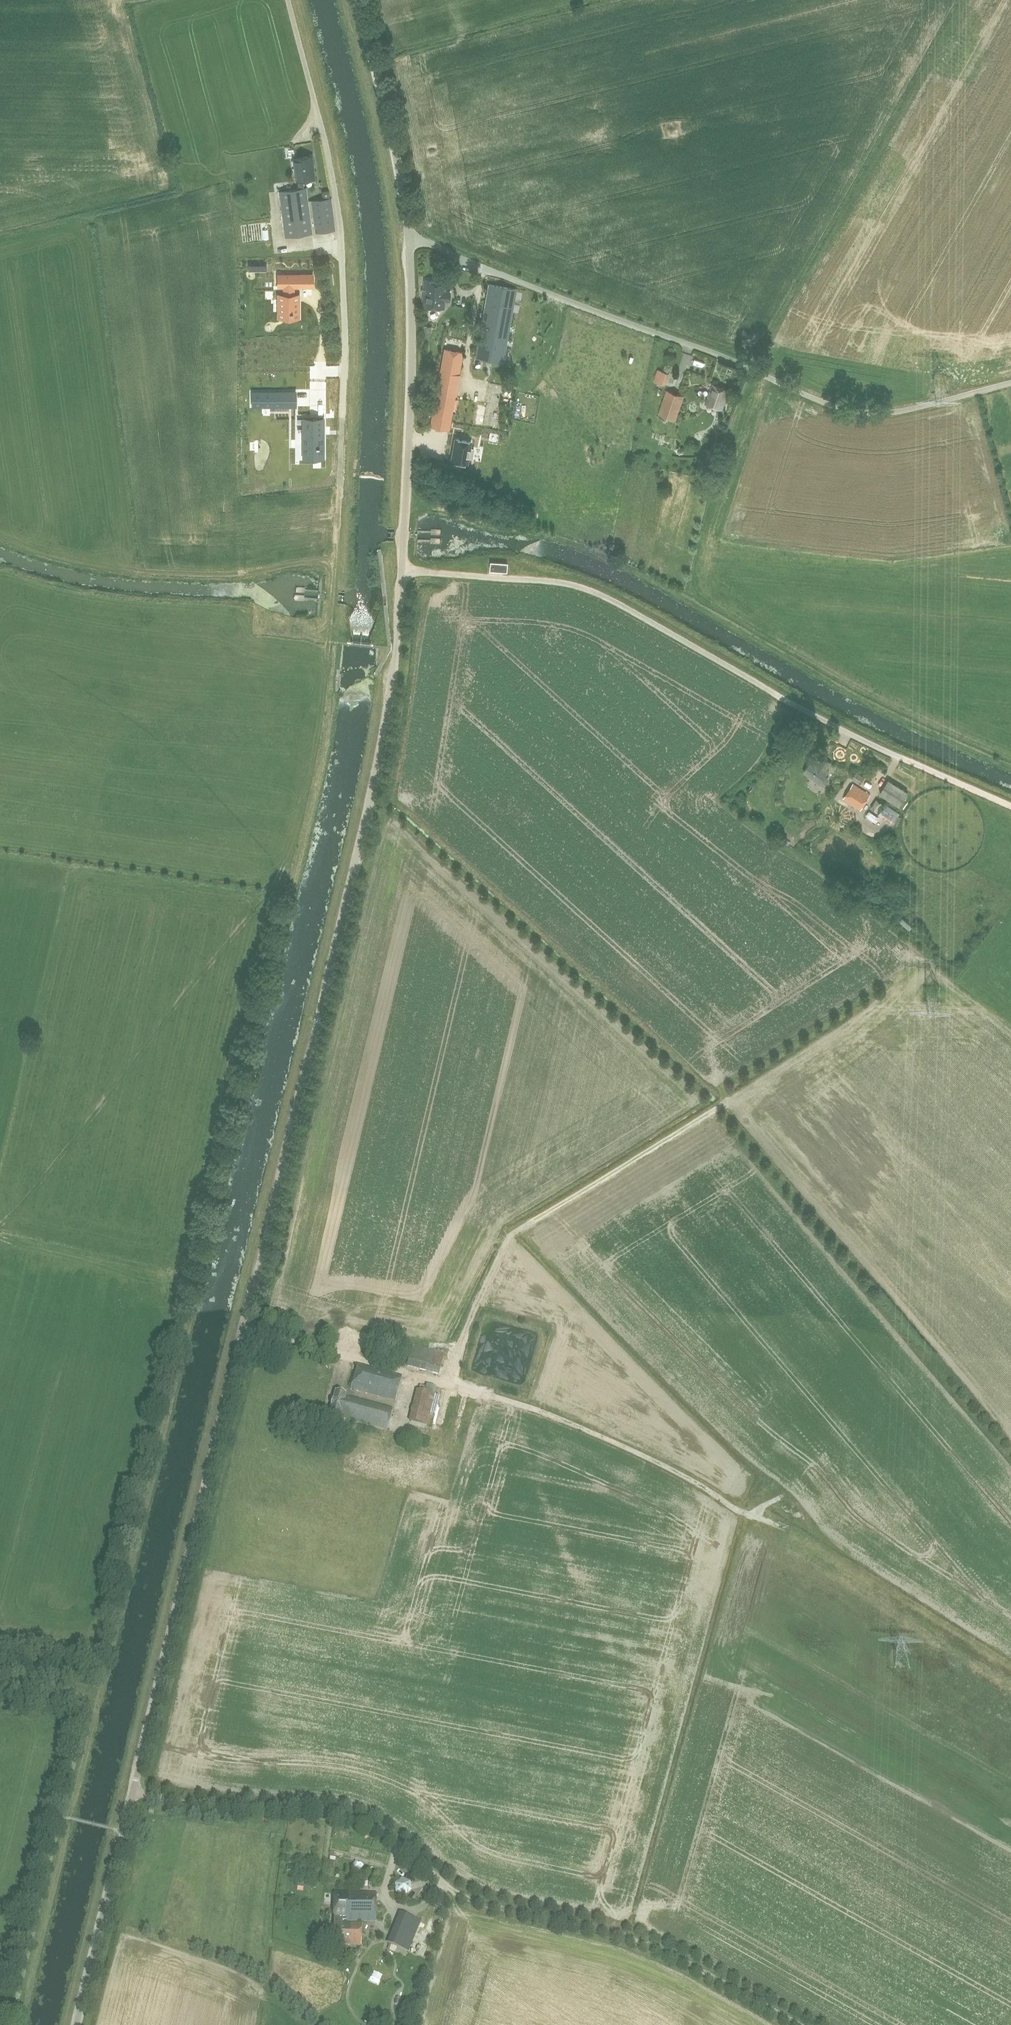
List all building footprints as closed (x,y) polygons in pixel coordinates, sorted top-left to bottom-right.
[(316,178),(312,155),(293,158),(297,181),(298,181),(299,189),(279,191),(285,236),(312,233),(307,188),(304,188),(303,180),(316,178)] [(189,172),(182,174),(184,186),(191,185),(189,172)] [(335,230),(331,198),(311,200),(315,232),(335,230)] [(313,274),(296,275),(296,286),(313,286),(313,274)] [(277,275),(277,286),(283,286),(293,286),(296,286),(296,275),(277,275)] [(444,308),(444,307),(444,302),(450,302),(452,291),(445,291),(446,282),(425,280),(422,305),(444,308)] [(504,362),(517,289),(489,283),(476,357),(504,362)] [(283,294),(283,318),(299,318),(299,294),(293,294),(293,286),(283,286),(283,294)] [(431,326),(423,325),(421,335),(429,337),(431,326)] [(445,347),(430,426),(449,430),(463,351),(445,347)] [(663,379),(666,369),(656,366),(653,375),(663,379)] [(712,383),(705,403),(721,409),(729,389),(712,383)] [(683,395),(667,389),(659,413),(675,419),(683,395)] [(252,392),(252,405),(283,405),(283,392),(252,392)] [(295,392),(283,392),(283,405),(295,405),(295,392)] [(290,407),(294,420),(298,419),(293,406),(290,407)] [(305,418),(305,435),(308,435),(308,454),(323,454),(323,418),(305,418)] [(455,438),(451,460),(467,463),(468,456),(472,457),(474,448),(470,448),(471,441),(455,438)] [(503,489),(506,481),(496,477),(492,484),(503,489)] [(507,563),(490,561),(490,570),(506,571),(507,563)] [(803,771),(823,785),(827,779),(825,777),(829,770),(826,768),(830,762),(822,756),(816,765),(810,761),(803,771)] [(865,777),(856,771),(851,779),(860,784),(865,777)] [(908,792),(888,779),(879,793),(899,806),(908,792)] [(844,798),(860,809),(870,795),(853,784),(844,798)] [(877,799),(870,808),(877,812),(883,803),(877,799)] [(878,814),(893,825),(900,813),(885,803),(878,814)] [(864,817),(874,823),(879,816),(869,810),(864,817)] [(519,1374),(526,1344),(490,1335),(485,1356),(497,1359),(494,1368),(519,1374)] [(438,1374),(444,1354),(424,1349),(419,1369),(438,1374)] [(402,1376),(358,1364),(351,1389),(395,1401),(402,1376)] [(434,1395),(416,1390),(412,1406),(431,1410),(434,1395)] [(335,1392),(329,1415),(339,1418),(340,1417),(387,1430),(393,1409),(346,1396),(346,1395),(335,1392)] [(431,1410),(412,1406),(408,1423),(426,1427),(431,1410)] [(412,1890),(411,1881),(403,1878),(395,1883),(396,1893),(404,1896),(412,1890)] [(375,1921),(375,1893),(333,1893),(332,1944),(361,1945),(361,1924),(342,1923),(342,1921),(375,1921)] [(420,1921),(400,1912),(387,1943),(408,1952),(420,1921)]
